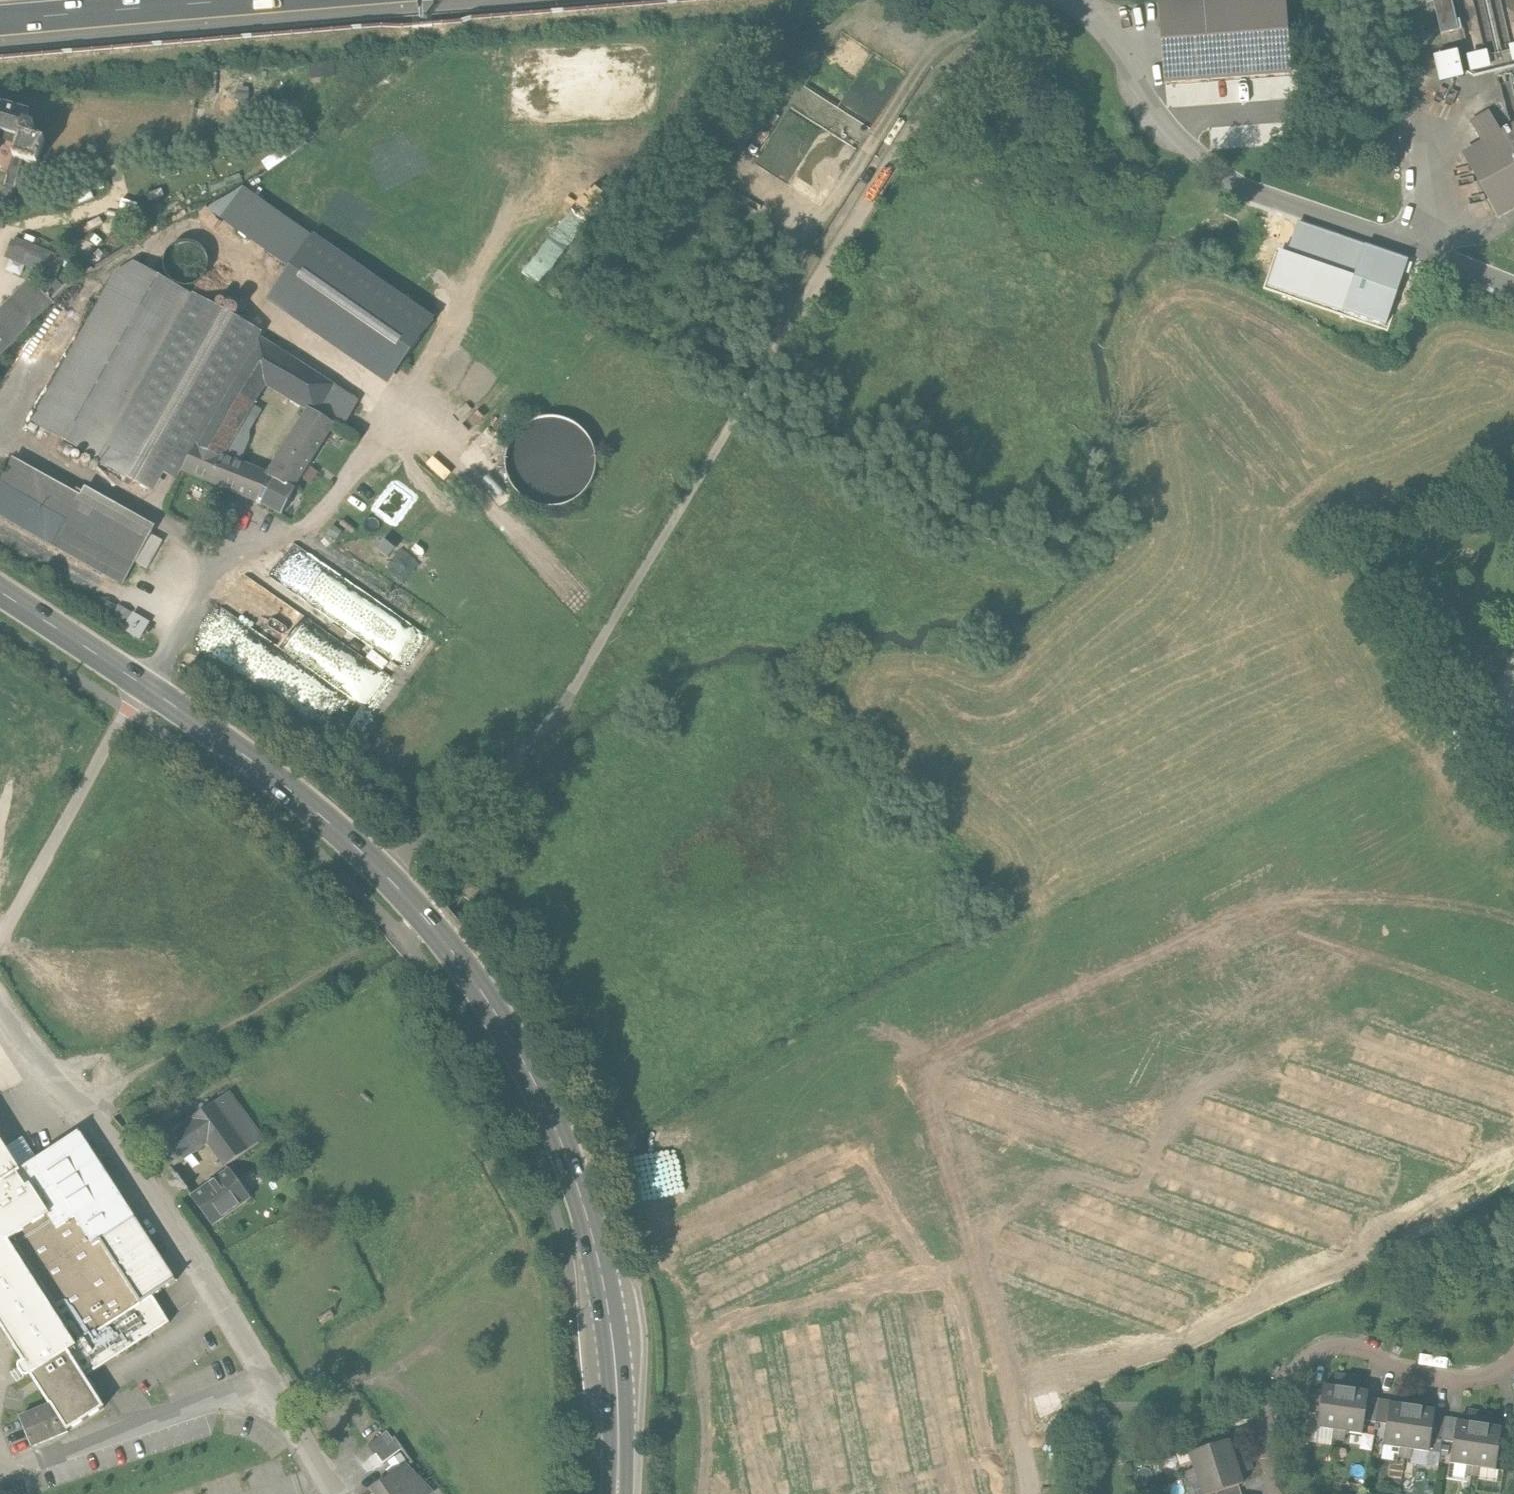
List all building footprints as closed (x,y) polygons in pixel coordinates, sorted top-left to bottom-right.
[(1166,84),(1289,74),(1283,0),(1192,0),(1159,3),(1166,84)] [(1428,2),(1435,0),(1442,33),(1460,29),(1453,0),(1427,0),(1428,2)] [(1436,53),(1441,80),(1513,66),(1513,37),(1494,41),(1495,46),(1465,52),(1464,48),(1436,53)] [(0,106),(0,144),(2,138),(28,145),(32,130),(36,117),(0,106)] [(1500,133),(1488,112),(1472,121),(1484,142),(1464,153),(1499,215),(1513,206),(1513,125),(1500,133)] [(28,145),(39,148),(43,133),(32,130),(28,145)] [(39,148),(28,145),(21,168),(45,175),(52,152),(39,148)] [(610,164),(522,262),(539,278),(628,179),(610,164)] [(811,203),(785,187),(773,206),(799,222),(811,203)] [(433,321),(243,188),(210,208),(208,211),(291,270),(269,302),(387,384),(433,321)] [(1407,261),(1298,224),(1287,255),(1280,253),(1268,286),(1385,326),(1407,261)] [(178,242),(171,247),(167,253),(164,260),(164,268),(167,275),(172,281),(178,286),(186,288),(193,287),(201,284),(207,279),(211,272),(212,264),(211,256),(207,249),(201,244),(194,241),(186,240),(178,242)] [(61,261),(17,243),(12,257),(55,275),(61,261)] [(194,297),(133,263),(107,290),(31,424),(101,463),(194,297)] [(53,279),(40,292),(53,303),(65,291),(53,279)] [(53,303),(40,292),(30,283),(0,314),(0,321),(1,322),(0,322),(0,358),(53,303)] [(194,297),(101,463),(150,491),(161,472),(177,482),(183,471),(198,445),(259,339),(261,335),(194,297)] [(265,385),(310,413),(316,416),(317,415),(334,387),(275,348),(259,339),(198,445),(224,457),(265,385)] [(356,401),(334,387),(317,415),(334,425),(340,428),(356,401)] [(310,413),(271,478),(292,489),(334,425),(317,415),(316,416),(310,413)] [(529,415),(503,484),(577,512),(603,443),(529,415)] [(224,457),(198,445),(183,471),(257,502),(271,478),(224,457)] [(11,463),(0,482),(0,488),(65,525),(51,549),(123,590),(155,533),(82,492),(77,501),(11,463)] [(295,491),(292,489),(271,478),(257,502),(282,515),(295,491)] [(138,614),(118,602),(112,611),(131,624),(138,614)] [(154,1146),(170,1169),(208,1144),(224,1167),(263,1139),(229,1092),(162,1139),(154,1146)] [(147,1136),(154,1146),(162,1139),(156,1130),(147,1136)] [(0,1183),(0,1325),(23,1361),(19,1364),(18,1368),(23,1376),(28,1377),(30,1375),(50,1405),(20,1418),(32,1447),(68,1431),(104,1407),(85,1377),(169,1323),(153,1297),(175,1282),(78,1132),(20,1170),(0,1183)] [(20,1170),(0,1139),(0,1183),(20,1170)] [(249,1197),(229,1170),(192,1198),(212,1225),(249,1197)] [(1341,1443),(1349,1389),(1326,1386),(1319,1440),(1341,1443)] [(1349,1389),(1341,1443),(1364,1446),(1372,1392),(1349,1389)] [(1409,1460),(1417,1406),(1394,1403),(1387,1457),(1409,1460)] [(1417,1406),(1409,1460),(1432,1464),(1439,1409),(1417,1406)] [(1476,1479),(1484,1424),(1461,1421),(1453,1475),(1476,1479)] [(1484,1424),(1476,1479),(1499,1482),(1506,1428),(1484,1424)] [(387,1431),(367,1445),(375,1455),(393,1442),(387,1431)] [(1190,1455),(1196,1476),(1240,1463),(1233,1442),(1190,1455)] [(394,1443),(376,1456),(383,1466),(400,1453),(394,1443)] [(1240,1463),(1196,1476),(1202,1493),(1214,1493),(1246,1484),(1240,1463)] [(370,1490),(373,1493),(432,1493),(431,1492),(405,1465),(370,1490)]
